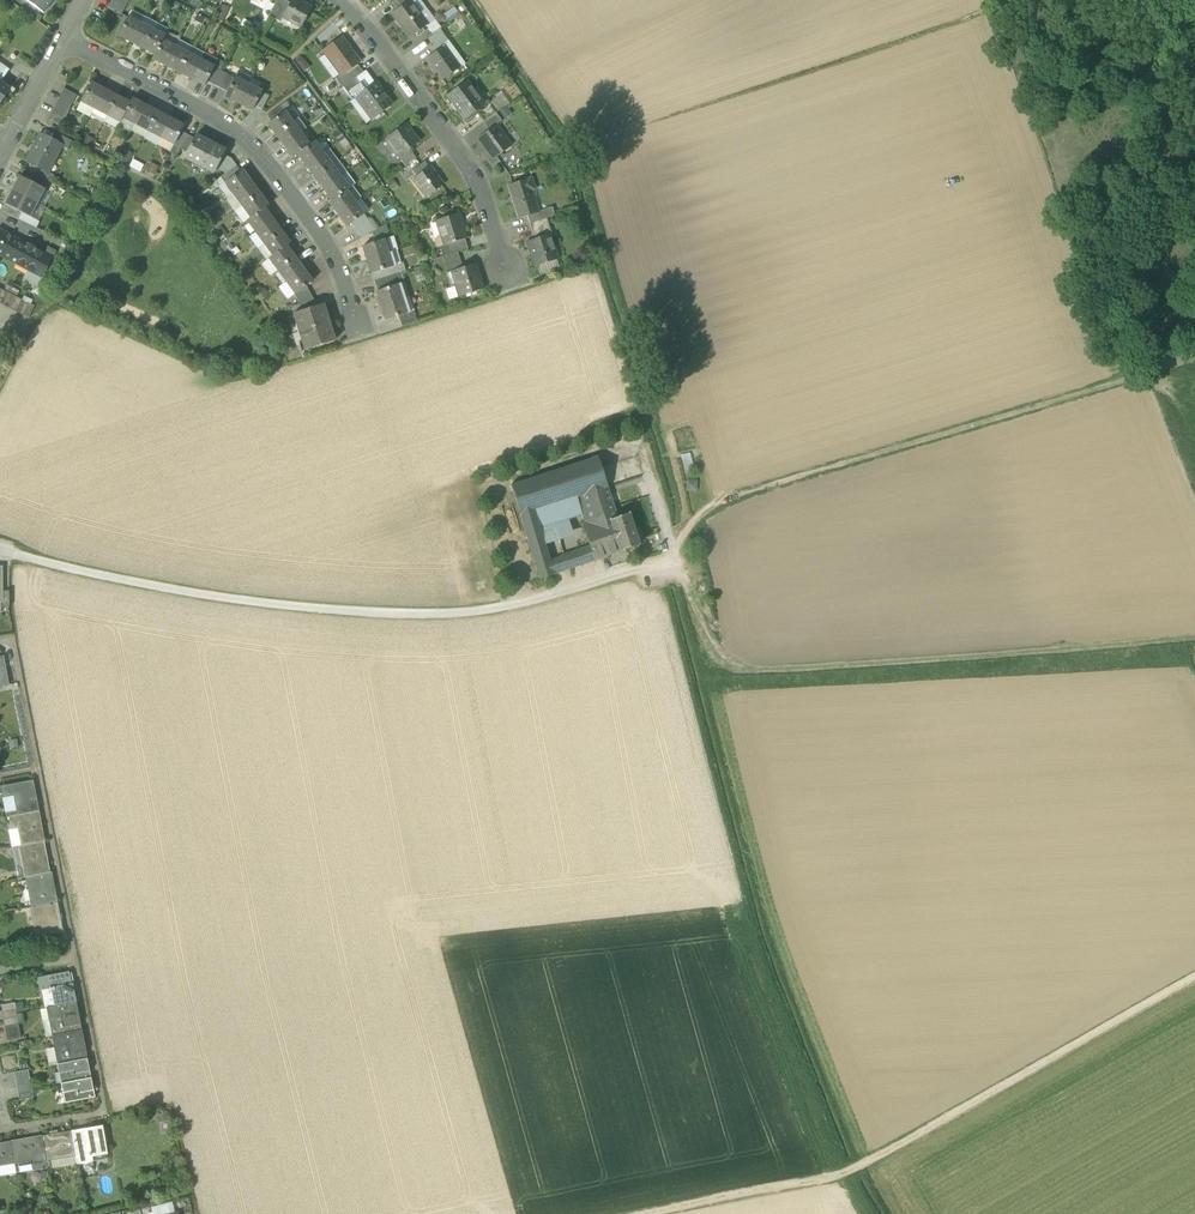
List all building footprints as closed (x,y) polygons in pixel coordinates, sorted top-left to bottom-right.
[(26,1),(43,13),(53,0),(26,0),(26,1)] [(127,2),(124,0),(113,0),(112,2),(124,8),(127,2)] [(190,4),(199,10),(203,4),(196,0),(192,0),(190,4)] [(277,21),(280,15),(282,17),(289,3),(283,0),(277,0),(269,16),(277,21)] [(301,26),(310,9),(294,0),(291,0),(289,3),(282,17),(301,26)] [(391,12),(410,38),(425,26),(427,25),(409,1),(408,0),(400,6),(391,12)] [(427,25),(434,20),(419,0),(410,0),(409,1),(427,25)] [(121,14),(124,8),(112,2),(109,8),(121,14)] [(220,4),(213,17),(222,22),(229,9),(220,4)] [(453,7),(441,16),(447,24),(459,15),(453,7)] [(127,17),(141,24),(145,17),(131,10),(127,17)] [(206,18),(197,14),(193,21),(202,26),(206,18)] [(118,36),(131,43),(141,24),(127,17),(118,36)] [(141,24),(153,31),(157,23),(145,17),(141,24)] [(440,29),(434,20),(427,25),(425,26),(432,35),(440,29)] [(168,29),(157,23),(153,31),(164,36),(166,32),(168,29)] [(131,43),(144,49),(153,31),(141,24),(131,43)] [(428,38),(435,49),(442,43),(448,39),(440,29),(432,35),(428,38)] [(144,49),(155,55),(162,41),(164,36),(153,31),(144,49)] [(164,36),(162,41),(175,48),(179,40),(179,39),(166,32),(164,36)] [(340,75),(341,76),(356,64),(359,62),(341,38),(323,52),(325,55),(336,69),(338,68),(342,73),(340,75)] [(442,43),(443,45),(459,67),(465,63),(448,39),(442,43)] [(175,48),(188,54),(191,47),(179,40),(175,48)] [(153,59),(165,66),(175,48),(162,41),(155,55),(153,59)] [(425,58),(441,80),(459,67),(443,45),(425,58)] [(204,53),(191,47),(188,54),(200,61),(204,53)] [(165,66),(178,72),(188,54),(175,48),(165,66)] [(178,72),(191,79),(200,61),(188,54),(178,72)] [(336,69),(325,55),(318,60),(333,79),(335,78),(340,75),(336,69)] [(303,58),(296,63),(303,73),(310,68),(303,58)] [(213,68),(200,61),(191,79),(204,85),(206,82),(213,68)] [(342,88),(343,88),(355,78),(363,73),(356,64),(341,76),(340,75),(335,78),(342,88)] [(0,84),(9,72),(0,66),(0,84)] [(206,82),(213,85),(220,71),(213,68),(206,82)] [(234,79),(220,71),(213,85),(226,92),(234,79)] [(363,73),(355,78),(365,91),(375,84),(366,71),(363,73)] [(237,72),(234,79),(248,85),(251,79),(237,72)] [(356,98),(365,91),(355,78),(343,88),(352,101),(356,98)] [(238,103),(248,85),(234,79),(226,92),(224,97),(225,97),(225,96),(238,103)] [(446,95),(464,120),(475,112),(484,106),(474,92),(477,89),(469,79),(446,95)] [(10,91),(0,84),(0,105),(10,91)] [(81,102),(94,109),(103,91),(91,84),(81,102)] [(356,98),(372,120),(391,106),(375,84),(365,91),(356,98)] [(260,92),(248,85),(238,103),(251,110),(251,111),(252,111),(256,103),(262,92),(261,91),(260,92)] [(63,88),(59,95),(72,101),(76,95),(66,90),(63,88)] [(94,109),(107,116),(116,97),(103,91),(94,109)] [(256,103),(262,106),(268,95),(262,92),(256,103)] [(501,94),(490,102),(497,112),(498,111),(506,106),(509,104),(501,94)] [(59,95),(56,101),(69,108),(72,101),(59,95)] [(120,122),(122,118),(129,104),(116,97),(107,116),(120,122)] [(366,124),(372,120),(356,98),(352,101),(350,102),(366,124)] [(122,118),(135,125),(144,106),(131,100),(129,104),(122,118)] [(56,101),(53,107),(66,114),(69,108),(56,101)] [(279,106),(284,113),(291,108),(286,101),(279,106)] [(94,109),(81,102),(77,111),(89,118),(94,109)] [(305,103),(297,109),(301,115),(309,109),(305,103)] [(475,112),(482,123),(495,114),(487,103),(484,106),(475,112)] [(135,125),(148,131),(157,113),(144,106),(135,125)] [(268,115),(273,121),(284,113),(279,106),(268,115)] [(512,114),(506,106),(498,111),(504,120),(512,114)] [(62,120),(66,114),(53,107),(49,114),(51,115),(56,117),(57,118),(62,120)] [(291,108),(284,113),(291,122),(298,117),(300,116),(292,107),(291,108)] [(103,122),(107,116),(94,109),(89,118),(93,119),(96,119),(103,122)] [(148,131),(160,138),(170,120),(157,113),(148,131)] [(267,125),(275,135),(291,122),(284,113),(273,121),(267,125)] [(501,122),(495,114),(482,123),(488,130),(495,125),(495,126),(501,122)] [(46,124),(51,126),(56,117),(51,115),(46,124)] [(107,116),(103,122),(116,129),(118,125),(120,122),(107,116)] [(298,117),(291,122),(300,134),(307,129),(298,117)] [(131,132),(135,125),(122,118),(120,122),(118,125),(131,132)] [(183,127),(170,120),(160,138),(173,145),(172,146),(173,146),(174,145),(180,132),(183,127)] [(275,135),(283,146),(300,134),(291,122),(275,135)] [(399,156),(399,157),(418,142),(405,124),(386,139),(386,140),(399,156)] [(135,125),(131,132),(144,138),(148,131),(135,125)] [(477,138),(493,160),(510,147),(495,126),(495,125),(488,130),(477,138)] [(338,130),(331,135),(337,143),(344,138),(338,130)] [(156,146),(160,138),(148,131),(144,138),(144,139),(156,146)] [(176,156),(180,149),(187,135),(180,132),(174,145),(173,146),(172,146),(169,152),(176,156)] [(292,158),(296,155),(309,146),(300,134),(283,146),(292,158)] [(42,170),(48,173),(48,172),(46,171),(53,156),(56,157),(61,146),(62,146),(55,143),(40,135),(35,145),(34,146),(36,147),(31,155),(30,155),(29,156),(30,156),(27,162),(42,170)] [(61,146),(68,150),(72,142),(59,135),(55,143),(62,146),(61,146)] [(94,140),(86,135),(82,143),(90,147),(94,140)] [(193,139),(187,135),(180,149),(186,153),(193,139)] [(183,158),(214,174),(217,168),(223,155),(225,152),(213,146),(213,145),(207,142),(207,143),(194,136),(193,139),(186,153),(183,158)] [(160,138),(156,146),(169,152),(172,146),(173,145),(160,138)] [(319,138),(313,142),(322,154),(328,150),(319,138)] [(399,156),(386,140),(380,145),(392,161),(399,156)] [(296,155),(305,167),(322,154),(313,142),(309,146),(296,155)] [(328,150),(322,154),(331,166),(336,162),(338,161),(329,149),(328,150)] [(126,151),(121,160),(128,164),(133,155),(126,151)] [(401,160),(406,166),(417,158),(412,152),(401,160)] [(305,167),(314,178),(331,166),(322,154),(305,167)] [(221,170),(224,174),(236,166),(231,159),(223,155),(217,168),(221,170)] [(46,171),(48,172),(56,157),(53,156),(46,171)] [(144,165),(133,160),(129,167),(140,173),(144,165)] [(414,168),(418,173),(428,166),(424,160),(414,168)] [(336,162),(331,166),(339,177),(345,173),(336,162)] [(150,163),(146,171),(154,175),(159,167),(150,163)] [(418,187),(426,197),(443,184),(442,183),(441,184),(435,177),(437,176),(429,165),(428,166),(418,173),(414,176),(421,185),(418,187)] [(240,172),(236,166),(224,174),(219,178),(223,185),(224,184),(240,172)] [(322,190),(339,177),(331,166),(314,178),(322,190)] [(42,170),(38,177),(40,178),(51,184),(55,176),(48,173),(42,170)] [(37,186),(40,178),(38,177),(25,171),(21,178),(37,186)] [(224,184),(232,196),(249,183),(241,172),(240,172),(224,184)] [(345,173),(339,177),(348,189),(351,187),(354,185),(345,173)] [(412,178),(418,187),(421,185),(414,176),(412,178)] [(345,191),(348,189),(339,177),(322,190),(331,202),(345,191)] [(12,191),(14,192),(38,204),(45,191),(45,190),(37,186),(21,178),(18,184),(17,188),(15,187),(12,191)] [(223,185),(219,178),(214,182),(227,199),(232,196),(224,184),(223,185)] [(508,186),(519,218),(527,216),(537,213),(537,212),(530,190),(533,189),(530,179),(508,186)] [(393,180),(386,185),(391,191),(398,186),(393,180)] [(232,196),(241,207),(258,195),(249,183),(232,196)] [(348,189),(345,191),(354,203),(360,198),(351,187),(348,189)] [(51,194),(45,191),(38,204),(44,207),(51,194)] [(338,215),(354,203),(345,191),(331,202),(329,203),(338,215)] [(30,219),(38,204),(14,192),(11,198),(9,202),(7,201),(5,206),(6,206),(22,214),(30,219)] [(241,207),(250,219),(263,209),(266,207),(258,195),(241,207)] [(234,212),(241,207),(232,196),(227,199),(225,201),(234,212)] [(360,198),(354,203),(363,214),(368,210),(360,198)] [(363,214),(354,203),(338,215),(346,227),(351,223),(363,214)] [(38,204),(30,219),(38,222),(46,208),(44,207),(38,204)] [(3,213),(19,220),(22,214),(6,206),(3,213)] [(241,207),(234,212),(243,224),(246,222),(250,219),(241,207)] [(527,216),(529,224),(547,218),(555,216),(552,207),(543,210),(537,212),(537,213),(527,216)] [(246,222),(254,234),(272,221),(263,209),(250,219),(246,222)] [(22,214),(19,220),(36,229),(39,223),(38,222),(30,219),(22,214)] [(361,238),(371,233),(375,231),(363,214),(351,223),(361,238)] [(443,245),(444,246),(464,239),(466,239),(457,214),(435,221),(443,245)] [(552,234),(547,218),(529,224),(534,240),(549,235),(549,236),(552,235),(552,234)] [(254,234),(263,245),(280,232),(272,221),(254,234)] [(385,225),(375,231),(371,233),(375,243),(383,240),(383,241),(390,238),(385,225)] [(4,258),(13,241),(14,239),(0,232),(0,256),(4,258)] [(263,245),(272,257),(285,247),(289,244),(280,232),(263,245)] [(257,249),(263,245),(254,234),(249,238),(257,249)] [(535,267),(537,267),(554,261),(552,255),(555,254),(549,236),(549,235),(534,240),(527,242),(535,267)] [(390,238),(383,241),(387,254),(397,251),(398,251),(394,237),(390,238)] [(439,246),(443,257),(456,253),(467,249),(464,239),(444,246),(443,245),(439,246)] [(362,247),(367,260),(387,254),(383,241),(383,240),(375,243),(362,247)] [(30,249),(13,241),(4,258),(28,270),(29,271),(33,263),(25,259),(30,249)] [(59,262),(63,264),(72,246),(68,244),(59,262)] [(263,245),(257,249),(266,261),(269,259),(272,257),(263,245)] [(47,270),(53,258),(45,254),(31,247),(30,249),(25,259),(33,263),(47,270)] [(269,259),(277,271),(294,258),(285,247),(272,257),(269,259)] [(397,251),(387,254),(391,266),(401,263),(397,251)] [(460,268),(456,253),(443,257),(447,272),(452,271),(460,268)] [(391,266),(387,254),(367,260),(371,274),(372,274),(391,267),(391,266)] [(277,271),(286,282),(303,270),(294,258),(277,271)] [(277,271),(269,259),(266,261),(261,265),(269,276),(277,271)] [(556,260),(554,261),(537,267),(540,276),(559,269),(556,260)] [(254,267),(249,261),(241,267),(246,274),(254,267)] [(372,274),(374,281),(401,272),(405,271),(403,262),(401,263),(391,266),(391,267),(372,274)] [(33,263),(29,271),(43,277),(47,270),(33,263)] [(452,271),(460,296),(482,289),(473,264),(460,268),(452,271)] [(415,276),(424,273),(421,266),(412,269),(415,276)] [(29,271),(28,270),(23,279),(35,285),(40,287),(44,279),(44,278),(43,277),(29,271)] [(312,282),(303,270),(286,282),(295,294),(306,286),(312,282)] [(449,299),(460,296),(452,271),(447,272),(446,273),(451,288),(446,289),(449,299)] [(405,283),(401,272),(374,281),(377,291),(389,287),(396,285),(396,286),(405,283)] [(424,273),(415,276),(417,284),(426,281),(424,273)] [(40,287),(35,285),(31,293),(44,299),(52,284),(44,279),(40,287)] [(295,294),(286,282),(280,287),(289,299),(294,295),(295,294)] [(405,283),(396,286),(401,300),(409,298),(405,283)] [(405,314),(401,300),(396,286),(396,285),(389,287),(377,291),(386,320),(398,316),(405,314)] [(294,295),(299,304),(313,300),(306,286),(295,294),(294,295)] [(287,300),(289,299),(280,287),(278,288),(287,300)] [(3,290),(0,295),(0,303),(3,305),(9,293),(3,290)] [(16,296),(9,293),(3,305),(10,308),(16,296)] [(22,299),(16,296),(10,308),(16,311),(22,299)] [(409,298),(401,300),(405,314),(413,311),(414,311),(410,298),(409,298)] [(28,303),(22,299),(16,311),(23,314),(28,303)] [(316,307),(313,300),(299,304),(302,312),(316,307)] [(35,306),(28,303),(23,314),(29,317),(35,306)] [(301,339),(305,350),(334,341),(323,305),(316,307),(302,312),(293,315),(297,325),(300,324),(305,338),(301,339)] [(398,316),(401,327),(416,323),(413,311),(405,314),(398,316)] [(14,347),(18,349),(24,337),(20,334),(18,333),(11,346),(14,347)] [(690,453),(680,456),(684,473),(694,470),(690,453)] [(539,580),(554,575),(550,562),(545,545),(534,511),(576,498),(607,488),(597,457),(511,485),(539,580)] [(523,460),(503,466),(506,476),(526,469),(523,460)] [(686,480),(686,492),(697,492),(697,481),(686,480)] [(582,515),(584,522),(615,512),(607,488),(576,498),(582,515)] [(534,511),(545,545),(573,535),(568,520),(582,515),(576,498),(534,511)] [(595,561),(619,552),(609,520),(617,517),(615,512),(584,522),(581,523),(584,532),(590,548),(595,561)] [(629,513),(617,517),(609,520),(619,552),(639,545),(629,513)] [(590,548),(574,553),(578,567),(595,561),(590,548)] [(574,553),(561,558),(565,571),(578,567),(574,553)] [(561,558),(550,562),(554,575),(565,571),(561,558)] [(9,607),(9,592),(2,592),(1,592),(1,602),(0,602),(0,607),(9,607)] [(0,658),(0,687),(9,685),(4,658),(0,658)] [(18,748),(17,740),(8,741),(9,749),(18,748)] [(14,804),(15,812),(16,816),(37,812),(38,811),(36,800),(33,800),(30,782),(3,788),(5,798),(15,796),(16,804),(14,804)] [(16,804),(15,796),(5,798),(2,799),(5,814),(15,812),(14,804),(16,804)] [(17,834),(20,847),(43,842),(37,812),(16,816),(8,817),(10,829),(19,828),(20,833),(17,834)] [(20,833),(19,828),(10,829),(8,830),(11,848),(18,847),(20,847),(17,834),(20,833)] [(24,878),(25,877),(49,873),(43,843),(43,842),(20,847),(18,847),(24,878)] [(25,877),(31,908),(56,903),(50,873),(49,873),(25,877)] [(61,933),(56,903),(31,908),(29,908),(32,922),(37,921),(40,937),(61,933)] [(35,938),(40,937),(37,921),(32,922),(35,938)] [(50,989),(54,1007),(76,1002),(72,984),(71,984),(69,972),(37,978),(39,991),(41,991),(50,989)] [(50,989),(41,991),(45,1008),(49,1007),(54,1007),(50,989)] [(48,1020),(48,1021),(51,1034),(51,1036),(54,1036),(79,1031),(78,1025),(80,1024),(76,1002),(54,1007),(49,1007),(51,1019),(48,1020)] [(15,1011),(14,1004),(1,1006),(2,1013),(15,1011)] [(41,1009),(43,1022),(48,1021),(48,1020),(51,1019),(49,1007),(45,1008),(41,1009)] [(17,1018),(15,1011),(2,1013),(3,1020),(17,1018)] [(18,1025),(17,1018),(3,1020),(4,1027),(18,1025)] [(19,1032),(18,1025),(4,1027),(6,1034),(19,1032)] [(54,1048),(57,1064),(87,1059),(81,1030),(79,1031),(54,1036),(57,1047),(54,1048)] [(21,1039),(19,1032),(6,1034),(7,1041),(21,1039)] [(57,1064),(54,1048),(45,1049),(48,1066),(57,1064)] [(57,1064),(61,1084),(91,1078),(87,1059),(57,1064)] [(29,1077),(27,1070),(14,1072),(16,1079),(29,1077)] [(30,1084),(29,1077),(16,1079),(17,1087),(30,1084)] [(95,1098),(91,1078),(61,1084),(65,1104),(95,1098)] [(32,1091),(30,1084),(17,1087),(18,1094),(32,1091)] [(33,1098),(32,1091),(18,1094),(20,1101),(33,1098)] [(157,1110),(149,1111),(151,1121),(159,1120),(157,1113),(157,1110)] [(167,1111),(157,1113),(159,1120),(159,1123),(169,1121),(167,1111)] [(72,1131),(76,1156),(77,1164),(93,1162),(92,1157),(107,1154),(102,1126),(72,1131)] [(45,1161),(76,1156),(72,1131),(41,1137),(42,1140),(45,1161)] [(14,1164),(20,1162),(34,1160),(35,1170),(47,1168),(45,1161),(42,1140),(32,1142),(31,1138),(10,1142),(14,1164)] [(14,1164),(10,1142),(0,1144),(0,1166),(14,1164)] [(45,1161),(47,1168),(51,1168),(51,1169),(77,1164),(76,1156),(45,1161)] [(19,1173),(35,1170),(34,1160),(20,1162),(18,1165),(19,1173)] [(14,1164),(0,1166),(0,1176),(16,1173),(14,1164)] [(153,1213),(174,1213),(175,1213),(172,1202),(151,1208),(153,1213)]
